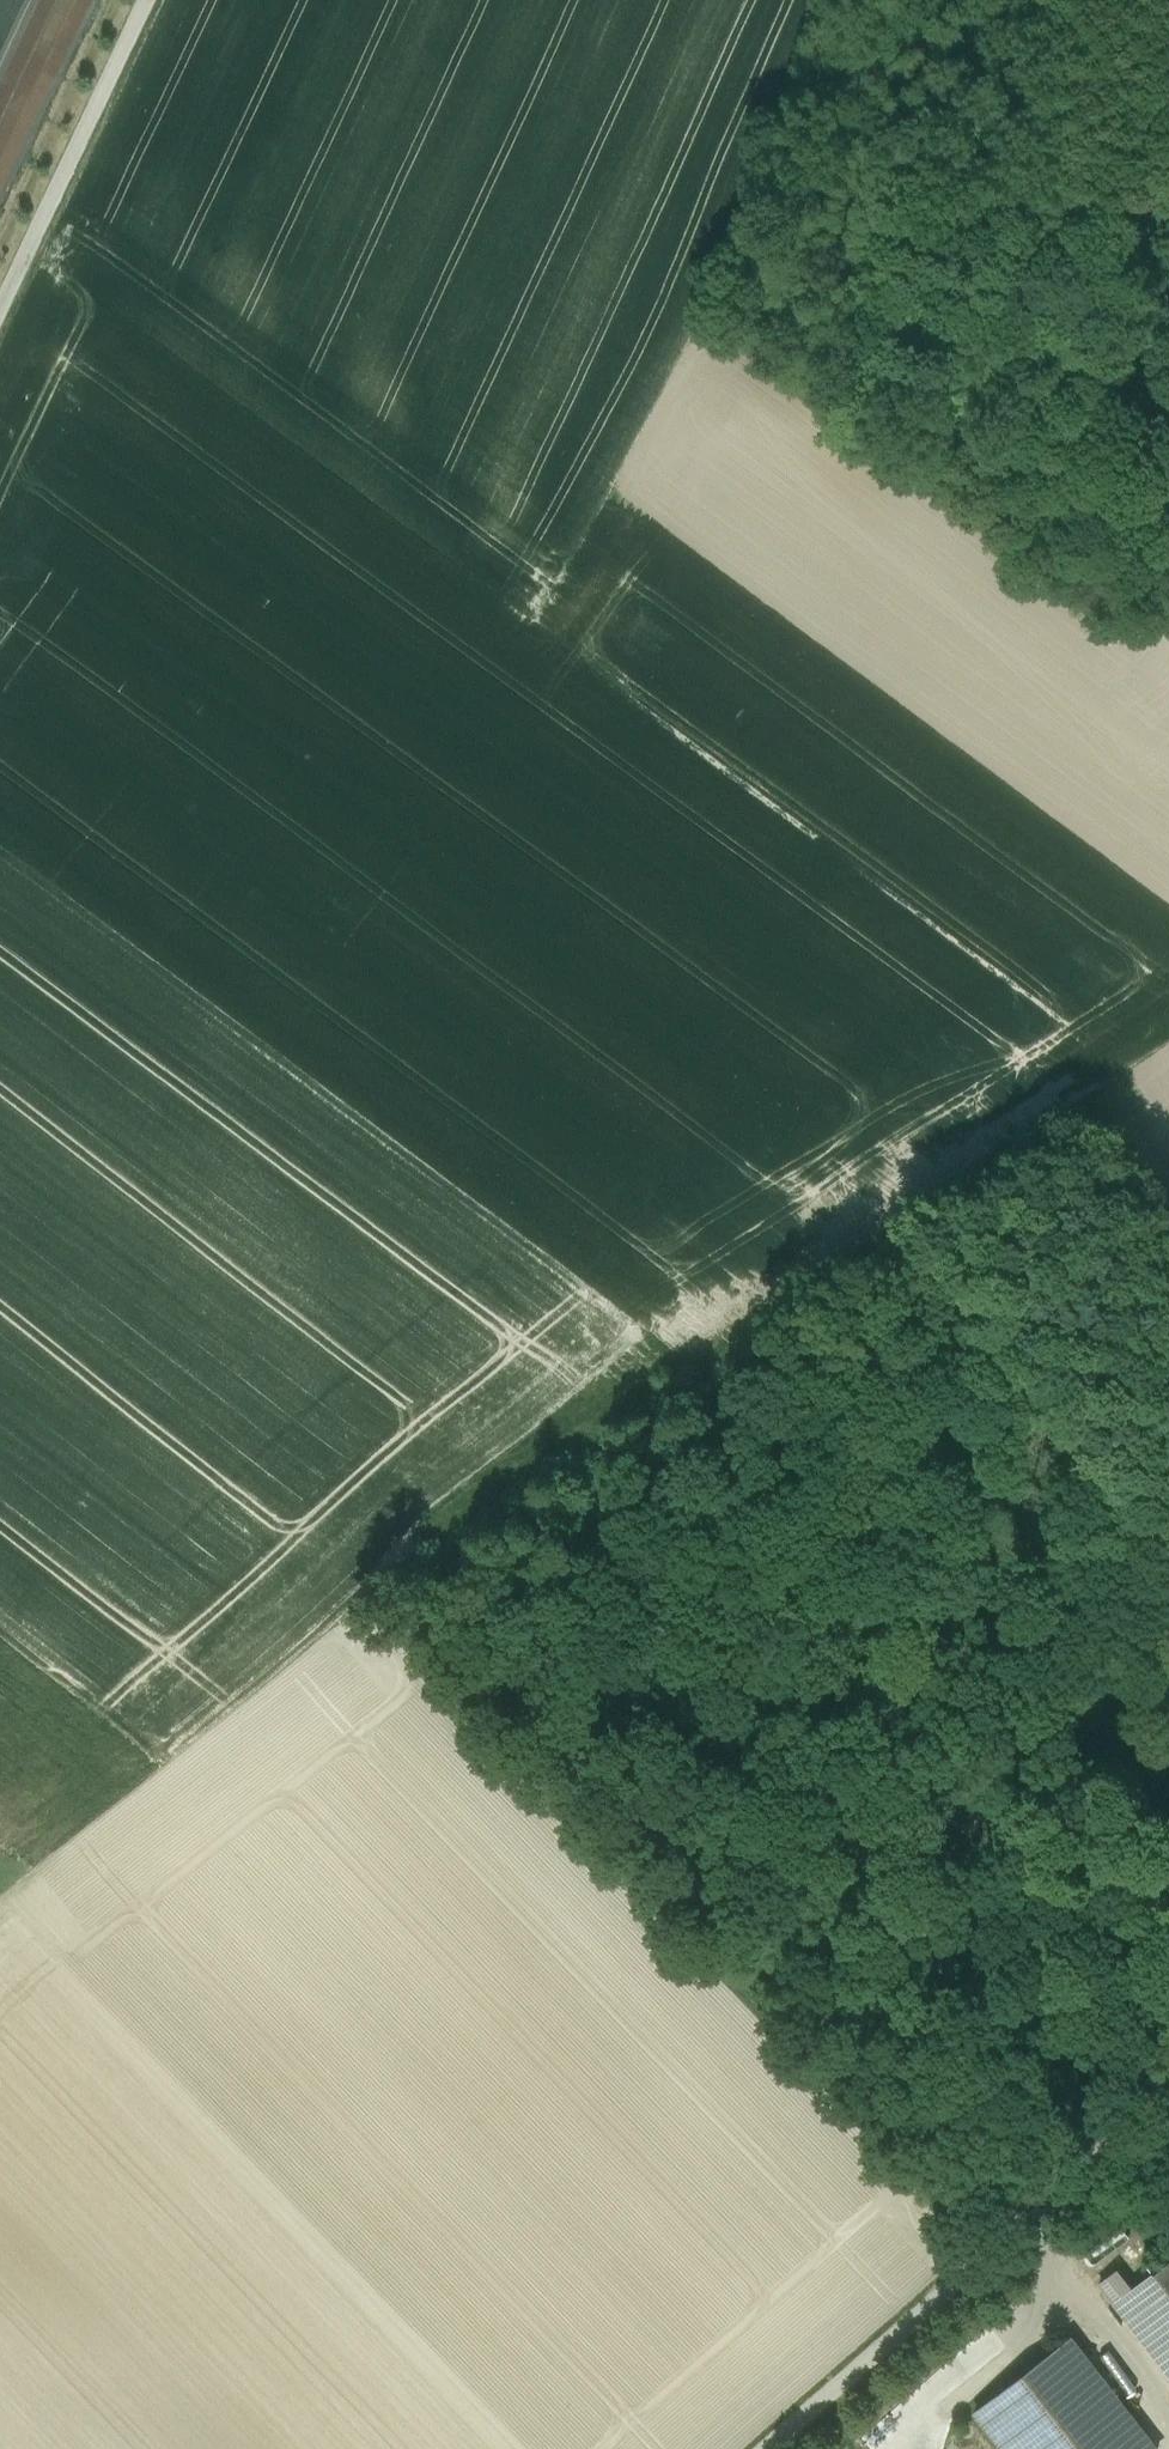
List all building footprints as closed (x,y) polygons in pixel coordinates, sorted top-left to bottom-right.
[(1133,2300),(1168,2345),(1168,2271),(1133,2300)] [(991,2411),(1021,2448),(1161,2448),(1168,2443),(1168,2437),(1089,2335),(991,2411)]
